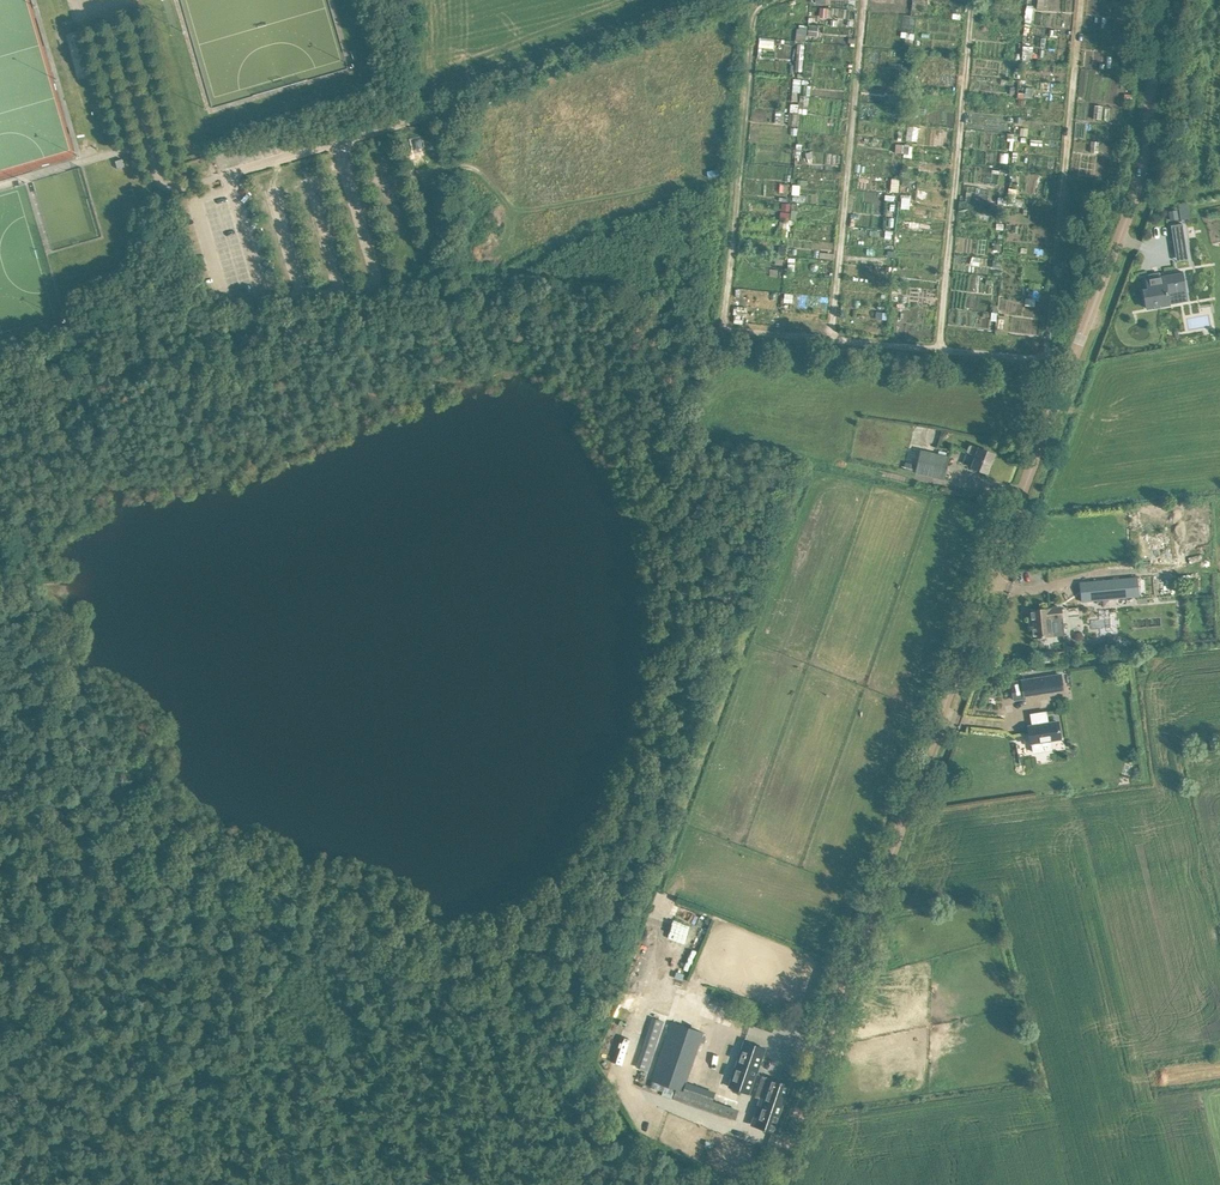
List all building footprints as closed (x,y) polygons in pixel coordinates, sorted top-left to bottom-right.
[(798,23),(792,70),(802,71),(807,24),(798,23)] [(807,35),(818,37),(820,25),(809,23),(807,35)] [(789,124),(798,125),(800,102),(799,102),(801,78),(793,77),(789,124)] [(918,140),(919,126),(907,124),(906,139),(918,140)] [(896,153),(913,154),(913,144),(896,143),(896,153)] [(122,159),(115,161),(118,168),(124,166),(122,159)] [(891,191),(899,191),(900,178),(891,178),(891,191)] [(910,208),(911,194),(902,194),(901,207),(910,208)] [(1188,201),(1180,202),(1182,219),(1191,217),(1188,201)] [(1176,210),(1169,211),(1171,220),(1178,219),(1176,210)] [(1183,223),(1171,225),(1175,251),(1187,249),(1183,223)] [(1148,290),(1144,290),(1147,308),(1169,304),(1167,294),(1183,292),(1179,272),(1164,275),(1146,278),(1148,290)] [(772,320),(775,292),(737,288),(733,322),(744,322),(745,307),(765,309),(764,319),(772,320)] [(993,327),(993,312),(961,310),(960,325),(993,327)] [(1009,333),(1010,315),(996,315),(995,332),(1009,333)] [(994,454),(979,448),(969,444),(966,452),(976,456),(972,467),(987,473),(994,454)] [(916,472),(932,476),(944,478),(949,457),(937,455),(921,451),(909,448),(904,469),(916,472)] [(1138,508),(1140,566),(1188,564),(1186,506),(1138,508)] [(1089,601),(1100,600),(1137,596),(1135,576),(1098,580),(1086,581),(1089,601)] [(1061,607),(1029,610),(1030,621),(1032,620),(1033,637),(1053,635),(1063,634),(1062,618),(1061,607)] [(1040,661),(1053,660),(1052,650),(1039,651),(1040,661)] [(1023,696),(1064,690),(1061,674),(1018,681),(1011,682),(1013,699),(1024,698),(1023,696)] [(1058,722),(1028,726),(1031,743),(1032,743),(1034,755),(1053,752),(1051,740),(1061,738),(1058,722)] [(678,907),(675,916),(696,922),(699,913),(678,907)] [(680,960),(686,927),(679,926),(673,958),(680,960)] [(650,1034),(658,1038),(665,1020),(657,1017),(650,1034)] [(703,1033),(695,1030),(671,1022),(664,1044),(651,1079),(654,1080),(653,1084),(675,1091),(683,1094),(686,1084),(698,1050),(701,1052),(706,1038),(702,1037),(703,1033)] [(732,1075),(729,1086),(750,1093),(755,1077),(765,1048),(744,1041),(732,1075)] [(789,1085),(767,1077),(753,1118),(759,1120),(756,1126),(773,1132),(789,1085)]
